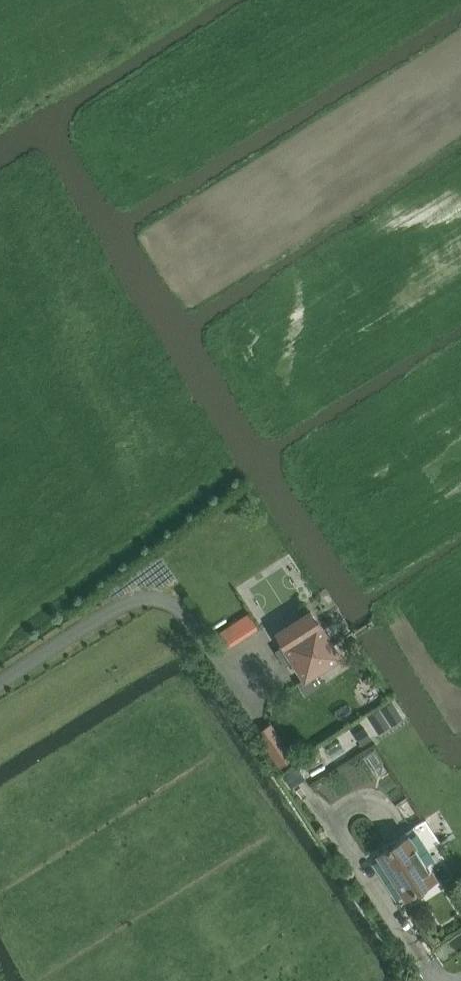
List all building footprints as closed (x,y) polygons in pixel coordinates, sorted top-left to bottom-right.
[(339,654),(311,612),(278,633),(305,676),(307,676),(338,656),(339,654)] [(228,627),(217,634),(224,645),(235,638),(228,627)] [(271,724),(257,733),(279,767),(293,758),(271,724)] [(407,836),(393,845),(380,854),(407,897),(435,879),(407,836)]
